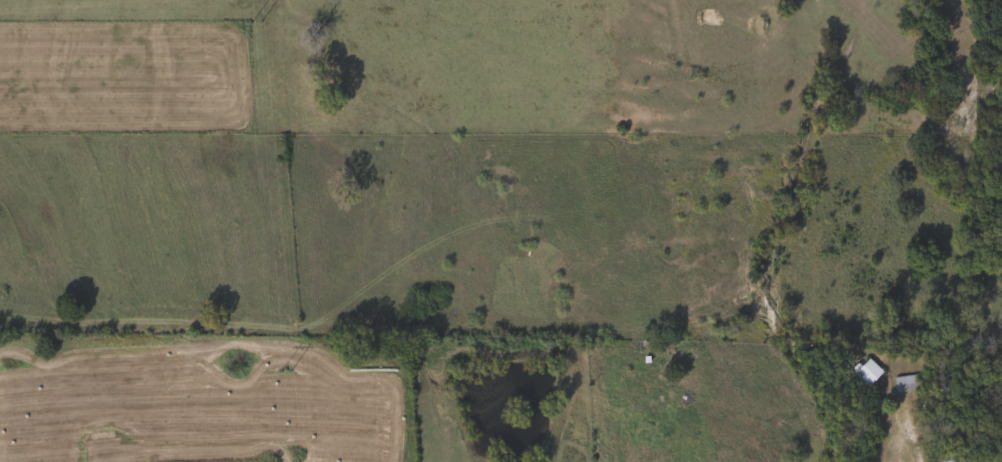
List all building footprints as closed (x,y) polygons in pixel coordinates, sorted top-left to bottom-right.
[(865,387),(849,372),(864,357),(880,371),(865,387)] [(916,390),(892,392),(891,377),(914,375),(916,390)] [(959,448),(959,461),(929,461),(929,448),(959,448)]
